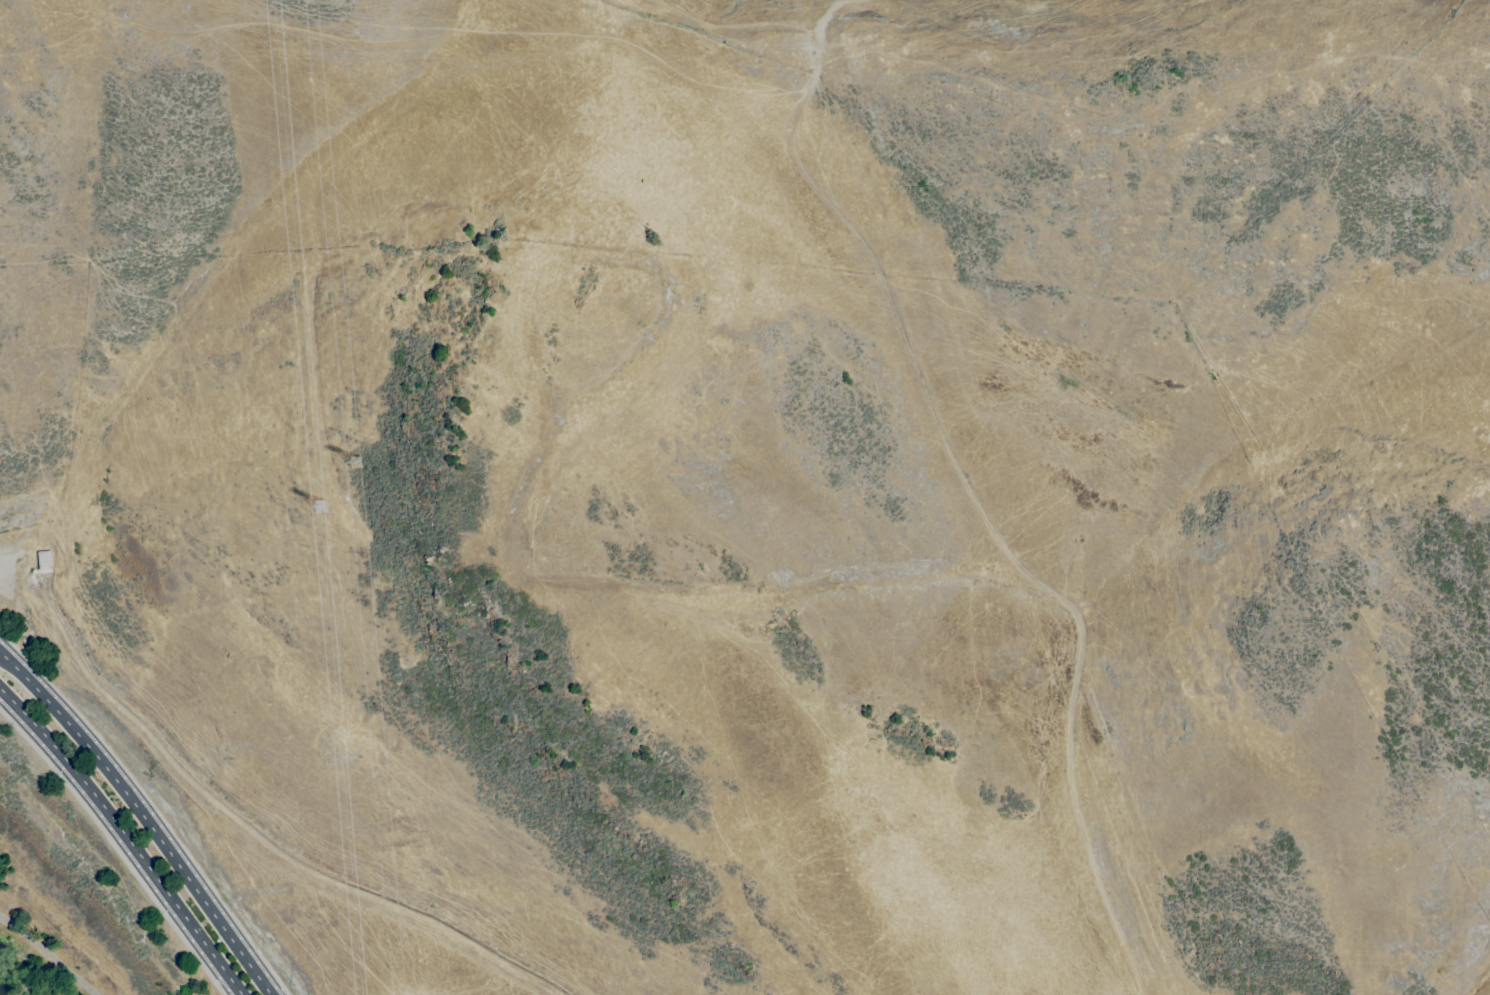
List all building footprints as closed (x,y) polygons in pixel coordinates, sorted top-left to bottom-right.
[(37,550),(51,549),(53,572),(39,573),(37,550)]
